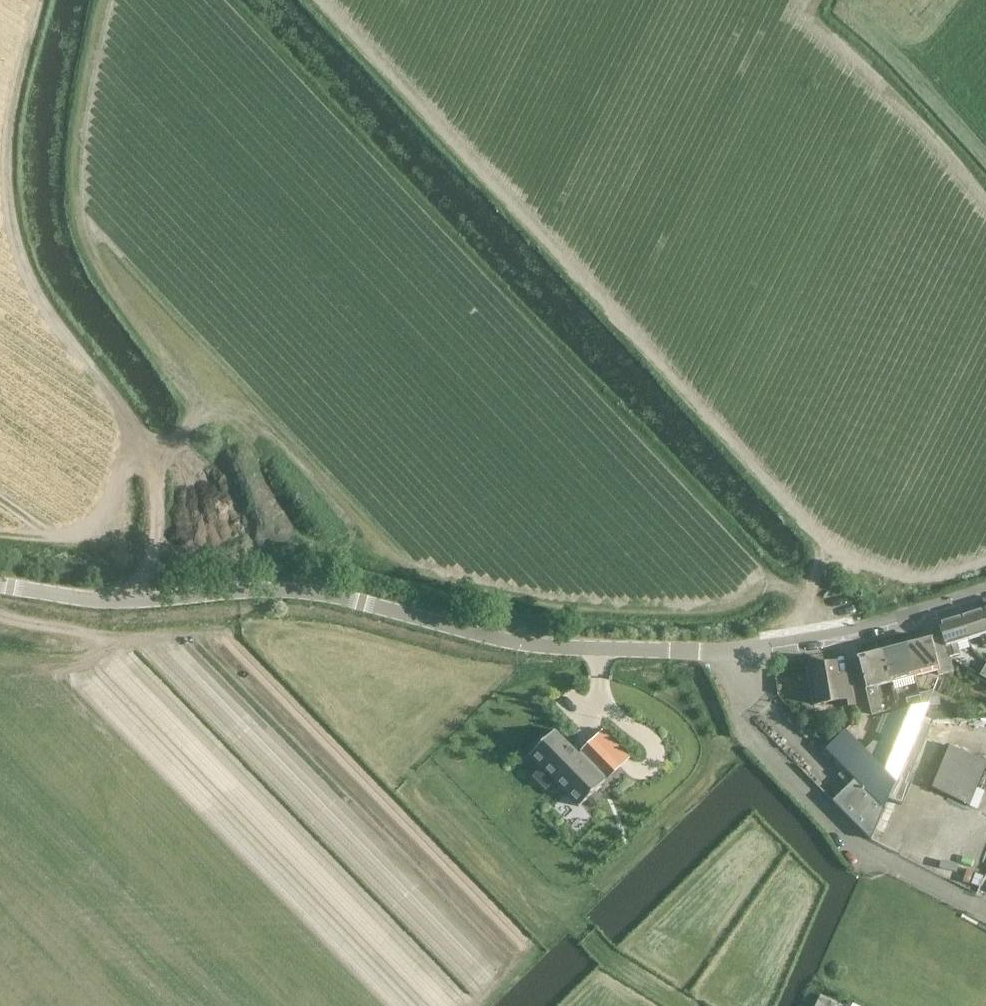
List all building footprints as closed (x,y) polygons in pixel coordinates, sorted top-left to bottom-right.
[(964,641),(979,636),(982,646),(985,645),(985,616),(984,609),(956,617),(964,641)] [(964,641),(956,617),(939,622),(943,635),(939,636),(950,656),(960,653),(957,643),(964,641)] [(954,671),(950,656),(939,636),(932,638),(907,644),(915,676),(938,671),(939,675),(954,671)] [(883,650),(892,682),(915,676),(907,644),(883,650)] [(892,682),(883,650),(857,657),(857,658),(859,658),(867,689),(866,689),(872,715),(883,712),(876,686),(892,682)] [(835,661),(808,666),(814,703),(841,699),(842,705),(854,703),(850,679),(838,681),(835,661)] [(919,693),(919,696),(922,705),(929,703),(932,695),(934,689),(919,693)] [(939,695),(932,695),(929,703),(923,717),(948,717),(948,704),(939,704),(939,695)] [(922,705),(919,696),(906,699),(908,708),(922,705)] [(871,840),(875,829),(888,799),(901,804),(914,775),(910,773),(930,726),(920,722),(923,717),(929,703),(922,705),(908,708),(897,711),(893,712),(880,744),(873,741),(865,750),(845,730),(826,748),(845,768),(838,775),(848,785),(832,800),(871,840)] [(625,764),(637,752),(610,725),(598,737),(599,738),(596,741),(571,716),(546,741),(559,755),(548,767),(560,779),(571,767),(595,791),(620,766),(620,765),(623,762),(625,764)] [(928,785),(970,805),(985,767),(985,760),(945,743),(928,785)] [(820,994),(814,1005),(844,1005),(820,994)]
